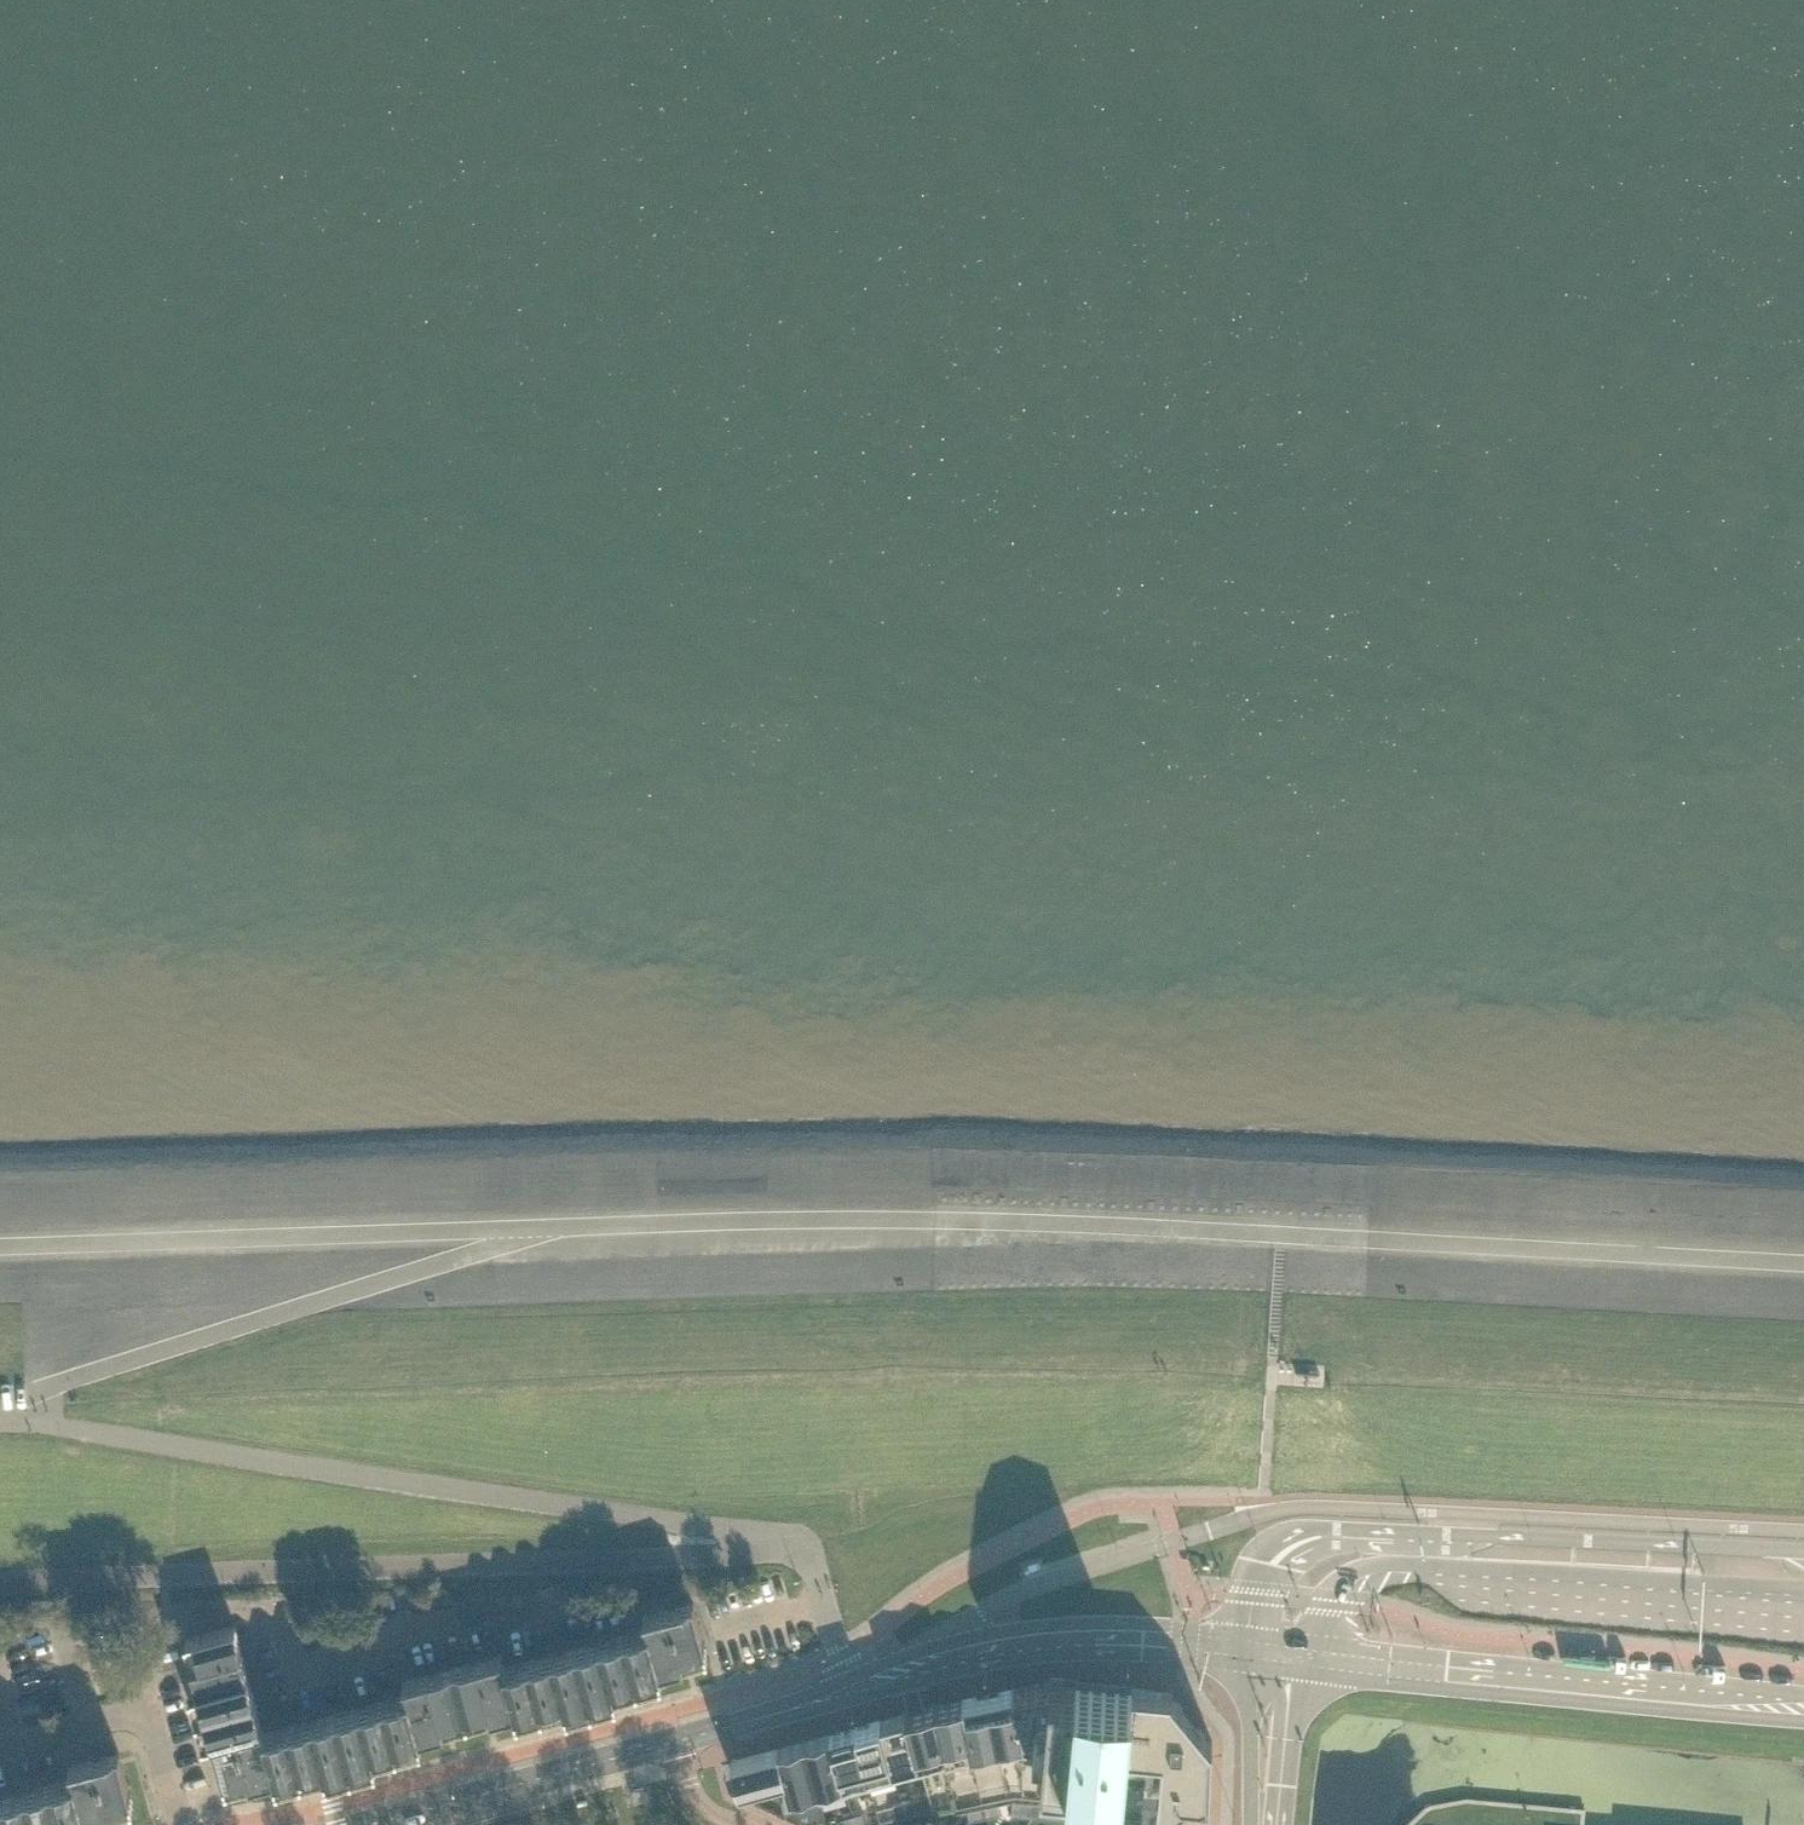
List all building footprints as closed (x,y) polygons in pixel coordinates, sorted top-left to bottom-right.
[(644,1612),(647,1625),(659,1666),(682,1659),(682,1660),(685,1659),(683,1651),(706,1644),(694,1598),(644,1612)] [(198,1711),(256,1694),(237,1622),(187,1636),(200,1683),(191,1686),(198,1711)] [(659,1666),(647,1625),(575,1645),(594,1703),(619,1696),(616,1687),(638,1681),(640,1681),(638,1672),(659,1666)] [(575,1645),(507,1663),(519,1705),(540,1699),(542,1708),(545,1707),(545,1706),(566,1701),(569,1710),(594,1703),(575,1645)] [(519,1705),(507,1663),(504,1651),(453,1665),(466,1710),(489,1704),(491,1713),(494,1712),(519,1705)] [(453,1665),(404,1678),(407,1691),(419,1732),(444,1725),(444,1726),(446,1725),(444,1716),(466,1710),(453,1665)] [(1135,1678),(1051,1671),(1013,1680),(1014,1686),(1024,1735),(1045,1736),(1042,1769),(1125,1777),(1128,1749),(1134,1685),(1135,1678)] [(1209,1823),(1210,1823),(1211,1817),(1211,1794),(1210,1793),(1210,1787),(1212,1787),(1212,1776),(1210,1776),(1211,1769),(1212,1769),(1213,1738),(1173,1689),(1164,1688),(1157,1688),(1134,1685),(1128,1749),(1163,1752),(1161,1774),(1153,1773),(1152,1785),(1160,1786),(1157,1810),(1150,1809),(1149,1821),(1156,1822),(1156,1824),(1208,1824),(1209,1823)] [(991,1691),(989,1692),(993,1715),(997,1733),(998,1737),(999,1740),(1024,1735),(1014,1686),(1000,1689),(991,1691)] [(419,1732),(407,1691),(339,1710),(354,1759),(397,1747),(398,1748),(400,1747),(398,1738),(419,1732)] [(978,1694),(963,1697),(968,1720),(972,1738),(972,1742),(973,1745),(999,1740),(998,1737),(997,1733),(993,1715),(989,1692),(986,1692),(978,1694)] [(278,1771),(266,1730),(256,1694),(198,1711),(205,1736),(213,1734),(225,1777),(249,1770),(251,1779),(254,1778),(278,1771)] [(963,1697),(938,1703),(944,1734),(946,1743),(947,1748),(947,1750),(973,1745),(972,1742),(972,1738),(968,1720),(963,1697)] [(923,1706),(909,1710),(922,1757),(937,1753),(947,1750),(947,1748),(946,1743),(944,1734),(938,1703),(923,1706)] [(305,1773),(354,1759),(339,1710),(266,1730),(278,1771),(300,1765),(302,1774),(305,1773)] [(883,1717),(880,1718),(893,1765),(921,1758),(922,1757),(909,1710),(891,1715),(883,1717)] [(858,1724),(855,1725),(868,1772),(893,1765),(880,1718),(866,1722),(858,1724)] [(855,1725),(832,1731),(845,1779),(848,1790),(849,1790),(846,1778),(868,1772),(855,1725)] [(809,1738),(804,1739),(817,1786),(820,1798),(848,1790),(845,1779),(832,1731),(816,1735),(809,1738)] [(793,1742),(776,1746),(784,1775),(790,1794),(817,1786),(820,1798),(817,1786),(804,1739),(801,1740),(793,1742)] [(740,1756),(732,1759),(740,1788),(784,1775),(776,1746),(740,1756)] [(109,1811),(111,1810),(109,1801),(133,1795),(120,1749),(70,1763),(73,1775),(85,1817),(109,1810),(109,1811)] [(64,1823),(85,1817),(73,1775),(2,1795),(12,1824),(64,1824),(64,1823)] [(794,1794),(782,1797),(786,1810),(797,1807),(794,1794)] [(2,1795),(0,1795),(0,1824),(12,1824),(2,1795)] [(912,1796),(903,1799),(906,1813),(916,1810),(912,1796)] [(1013,1797),(1012,1811),(1021,1812),(1022,1798),(1013,1797)] [(1022,1798),(1021,1812),(1030,1813),(1031,1798),(1022,1798)] [(1031,1798),(1030,1813),(1039,1814),(1040,1799),(1031,1798)] [(903,1799),(894,1801),(897,1815),(906,1813),(903,1799)] [(1040,1799),(1039,1814),(1048,1815),(1049,1800),(1040,1799)] [(1049,1800),(1048,1815),(1057,1816),(1059,1801),(1049,1800)] [(999,1801),(984,1804),(986,1814),(1001,1811),(999,1801)] [(1059,1801),(1057,1816),(1066,1817),(1068,1802),(1059,1801)] [(1068,1802),(1066,1817),(1075,1817),(1077,1803),(1068,1802)] [(1077,1803),(1075,1817),(1084,1818),(1085,1813),(1086,1804),(1077,1803)] [(983,1804),(969,1807),(971,1817),(985,1814),(983,1804)] [(1086,1804),(1085,1813),(1099,1814),(1100,1805),(1086,1804)] [(853,1812),(857,1824),(859,1824),(866,1823),(863,1809),(853,1812)] [(844,1814),(847,1824),(857,1824),(853,1812),(844,1814)] [(1084,1818),(1084,1822),(1099,1823),(1099,1814),(1085,1813),(1084,1818)] [(930,1816),(923,1824),(943,1824),(930,1816)]
